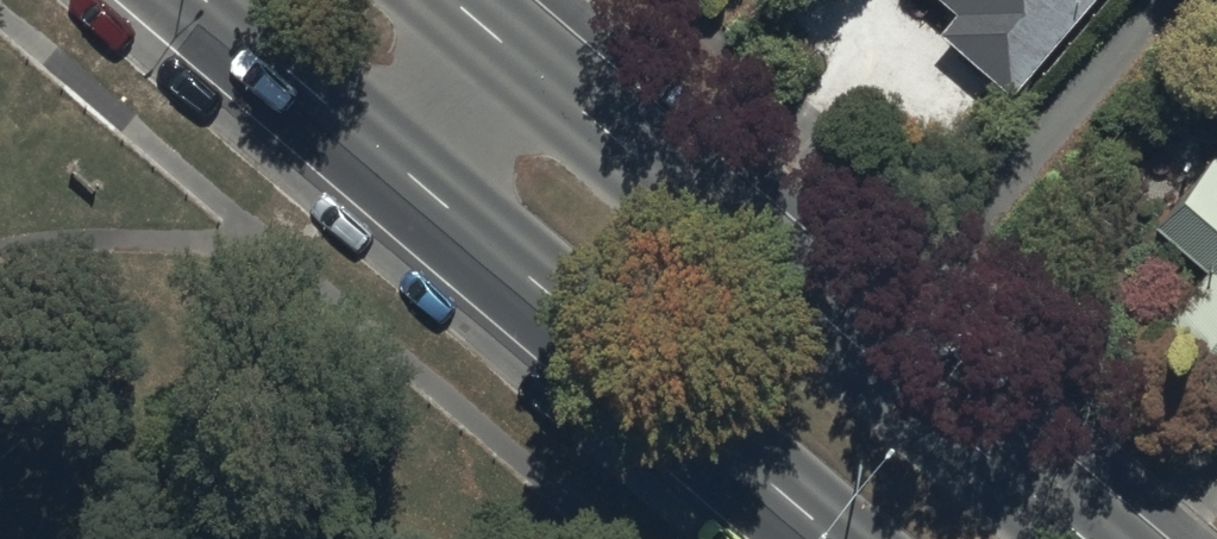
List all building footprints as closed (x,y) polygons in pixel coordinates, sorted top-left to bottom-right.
[(943,26),(1017,88),(1092,0),(947,0),(957,8),(943,26)] [(1159,223),(1211,269),(1171,315),(1216,355),(1216,156),(1159,223)]
